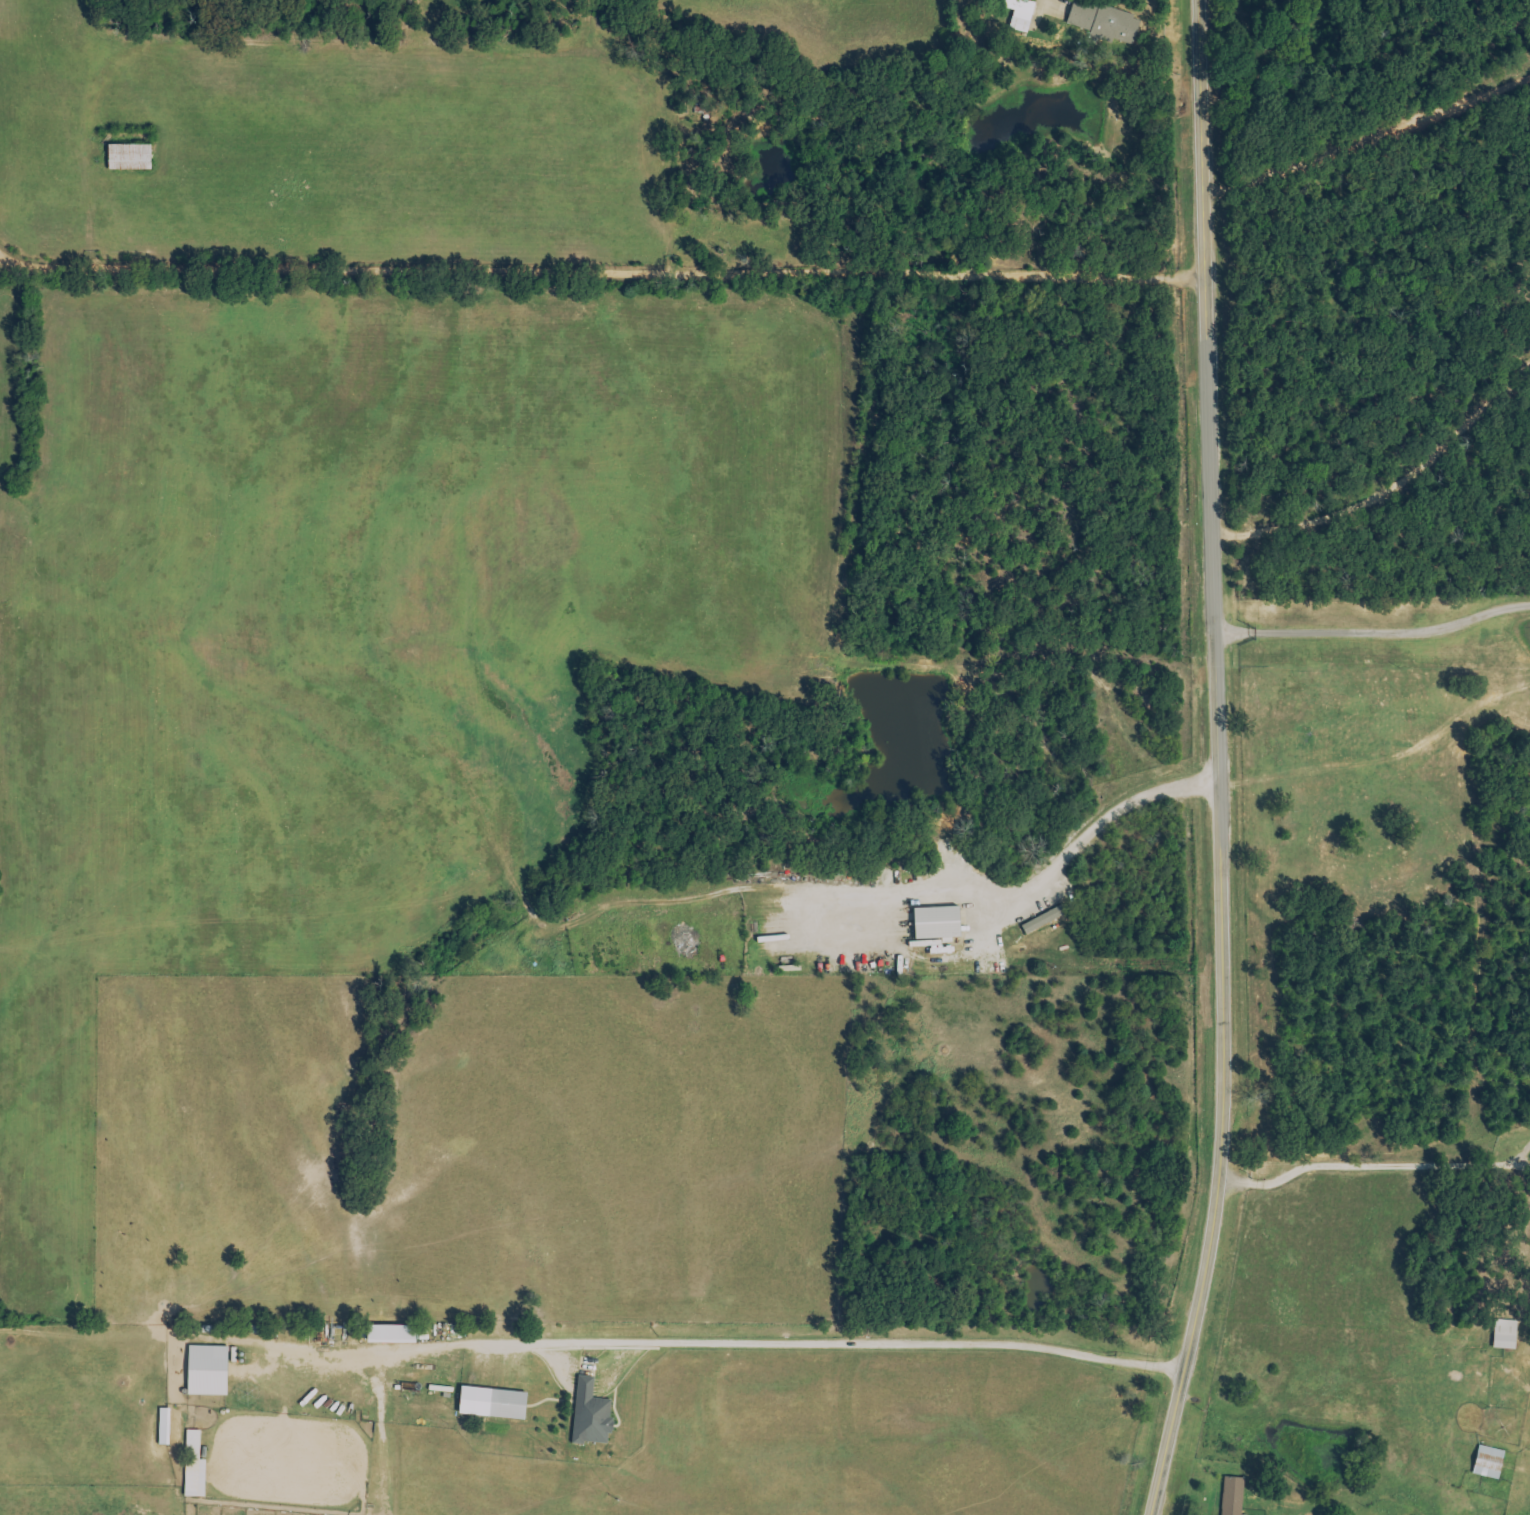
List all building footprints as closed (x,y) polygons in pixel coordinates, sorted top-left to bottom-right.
[(1036,3),(1027,0),(1005,0),(1003,7),(1014,10),(1009,28),(1027,33),(1036,3)] [(1107,37),(1133,44),(1141,17),(1080,0),(1073,0),(1066,26),(1107,37)] [(913,907),(914,947),(929,946),(930,953),(953,953),(952,944),(951,937),(961,936),(959,906),(913,907)] [(1493,1348),(1515,1349),(1517,1321),(1495,1319),(1493,1348)] [(367,1342),(415,1342),(415,1324),(367,1325),(367,1342)] [(188,1395),(227,1395),(228,1346),(188,1346),(188,1395)] [(612,1399),(593,1398),(594,1377),(577,1376),(573,1442),(609,1444),(612,1399)] [(527,1391),(461,1387),(459,1415),(525,1419),(527,1391)] [(158,1445),(169,1445),(170,1408),(159,1408),(158,1445)] [(185,1497),(205,1497),(206,1459),(200,1459),(200,1430),(186,1430),(185,1497)] [(1473,1474),(1499,1479),(1505,1451),(1479,1445),(1473,1474)] [(1247,1514),(1242,1514),(1244,1477),(1223,1477),(1222,1514),(1247,1514)]
